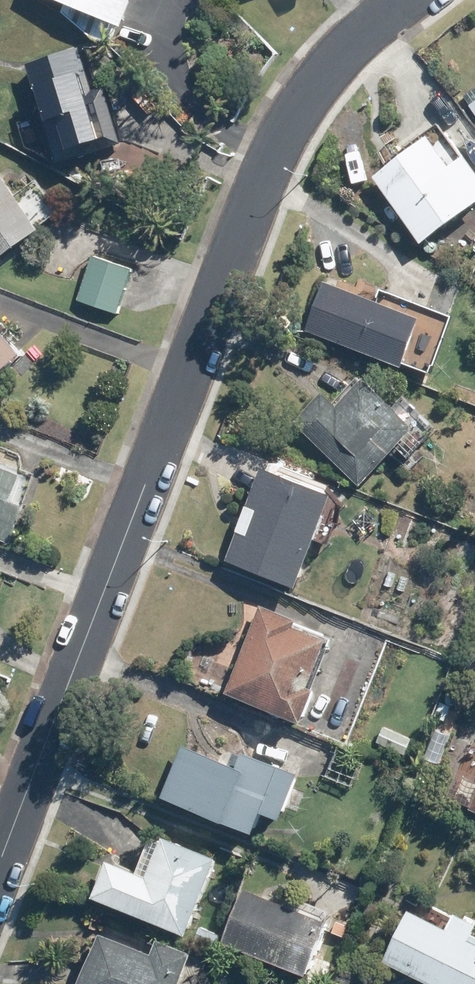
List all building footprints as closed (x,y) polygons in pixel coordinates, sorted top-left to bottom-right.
[(111,20),(120,24),(129,0),(57,0),(52,13),(82,35),(102,43),(111,20)] [(22,63),(55,161),(122,139),(104,84),(91,88),(77,45),(22,63)] [(474,87),(462,96),(461,94),(452,101),(472,127),(474,124),(474,89),(474,87)] [(370,178),(417,246),(474,205),(474,179),(459,155),(443,167),(424,140),(370,178)] [(0,177),(0,255),(36,229),(0,177)] [(101,255),(85,300),(125,315),(142,270),(101,255)] [(303,332),(396,370),(418,314),(379,298),(376,306),(322,284),(303,332)] [(20,355),(0,332),(0,372),(20,355)] [(414,428),(364,379),(336,409),(318,391),(287,423),(354,490),(414,428)] [(257,469),(221,563),(292,591),(329,497),(257,469)] [(5,544),(19,507),(10,503),(20,478),(0,470),(0,542),(5,544)] [(293,621),(256,607),(222,695),(298,725),(310,693),(309,692),(303,690),(323,642),(290,629),(293,621)] [(381,727),(374,744),(405,756),(411,740),(381,727)] [(459,741),(450,763),(464,770),(473,746),(459,741)] [(248,757),(247,761),(229,754),(224,765),(179,748),(159,799),(250,834),(258,813),(267,816),(278,820),(294,775),(248,757)] [(467,813),(474,816),(474,791),(467,813)] [(100,863),(86,900),(184,936),(213,861),(158,840),(143,879),(128,874),(100,863)] [(237,893),(219,947),(306,977),(325,923),(237,893)] [(378,964),(421,983),(474,983),(474,947),(465,942),(473,925),(452,915),(444,931),(403,911),(378,964)] [(189,956),(154,942),(148,957),(94,936),(75,983),(179,983),(189,956)]
